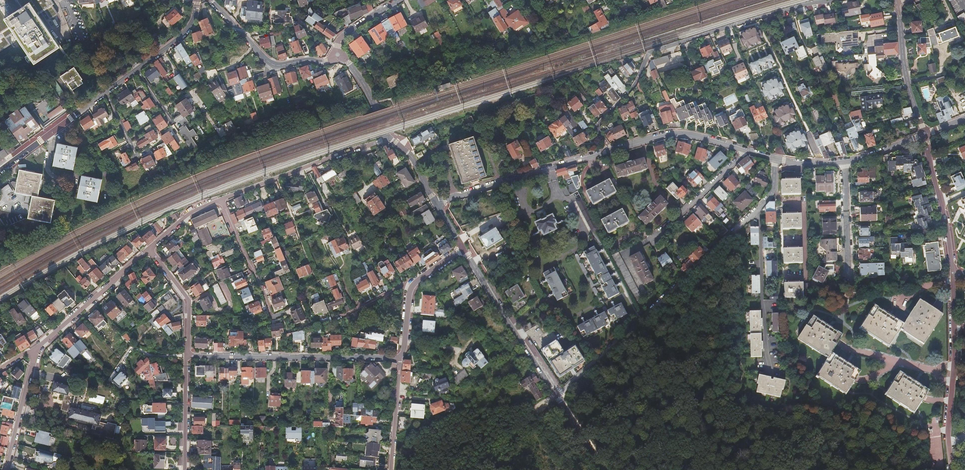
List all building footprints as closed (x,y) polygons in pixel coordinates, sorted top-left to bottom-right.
[(10,46),(6,39),(14,35),(34,65),(58,49),(37,17),(40,15),(45,23),(49,21),(57,15),(47,0),(0,0),(0,52),(10,46)] [(421,8),(435,1),(434,0),(418,0),(417,1),(421,8)] [(452,10),(461,5),(459,0),(450,0),(447,2),(452,10)] [(493,0),(489,3),(494,9),(490,12),(501,31),(508,27),(498,11),(497,8),(498,7),(495,3),(493,0)] [(495,3),(498,7),(497,8),(498,11),(504,8),(502,5),(502,4),(499,0),(493,0),(495,3)] [(658,0),(660,5),(662,9),(663,8),(666,7),(663,0),(657,0),(658,0)] [(262,16),(262,3),(247,2),(246,7),(241,7),(240,17),(241,18),(248,19),(248,17),(255,18),(255,20),(262,20),(262,16)] [(848,9),(841,10),(843,17),(860,14),(857,2),(847,4),(848,9)] [(916,6),(924,18),(929,19),(927,10),(930,9),(926,2),(916,6)] [(348,14),(351,20),(358,17),(357,15),(363,13),(364,14),(368,13),(366,7),(365,6),(361,8),(360,6),(347,12),(348,14)] [(305,20),(305,21),(312,25),(315,21),(317,22),(318,21),(322,19),(312,11),(311,8),(308,9),(307,13),(306,14),(308,16),(305,20)] [(504,8),(498,11),(501,15),(503,18),(509,27),(512,25),(515,29),(523,24),(525,27),(530,24),(525,17),(523,18),(518,10),(508,17),(506,14),(507,13),(504,8)] [(598,9),(593,12),(599,21),(594,24),(595,27),(605,22),(601,15),(602,14),(601,12),(600,12),(598,9)] [(174,11),(162,22),(168,29),(181,18),(174,11)] [(293,20),(292,17),(292,11),(275,12),(275,20),(273,20),(273,22),(273,23),(274,23),(275,23),(294,23),(293,20)] [(407,26),(400,12),(397,14),(392,17),(388,19),(396,32),(399,31),(405,27),(407,26)] [(348,24),(352,22),(351,20),(348,14),(342,19),(346,26),(344,27),(345,29),(349,26),(348,24)] [(869,14),(861,15),(862,22),(870,21),(872,27),(884,25),(882,14),(870,16),(869,14)] [(422,16),(411,22),(416,32),(427,26),(422,16)] [(824,20),(823,19),(816,20),(818,28),(825,27),(825,28),(836,26),(834,18),(829,19),(824,20)] [(202,32),(204,38),(212,34),(207,19),(198,23),(202,32)] [(305,29),(293,20),(294,23),(295,30),(296,33),(298,39),(307,35),(305,29)] [(336,35),(317,22),(313,27),(330,39),(336,35)] [(921,23),(912,23),(913,33),(922,33),(921,23)] [(390,37),(381,24),(377,26),(372,29),(368,32),(378,46),(381,44),(387,39),(390,37)] [(928,31),(929,37),(931,45),(942,44),(942,43),(959,37),(955,27),(953,28),(951,24),(945,26),(946,28),(947,31),(935,35),(934,32),(933,29),(928,31)] [(281,34),(280,31),(268,34),(271,46),(275,45),(273,36),(281,34)] [(851,31),(844,32),(821,34),(820,35),(821,36),(820,38),(821,38),(820,40),(824,42),(825,41),(828,42),(828,40),(832,41),(832,40),(836,41),(837,47),(858,45),(857,38),(852,38),(851,31)] [(192,35),(195,46),(197,46),(196,42),(202,40),(202,38),(204,38),(202,32),(200,33),(199,32),(192,35)] [(271,46),(268,34),(258,36),(260,45),(264,44),(265,48),(271,46)] [(369,52),(372,50),(362,37),(358,40),(354,43),(350,46),(360,59),(363,57),(369,52)] [(794,37),(781,43),(786,53),(795,49),(800,59),(807,56),(802,45),(799,47),(794,37)] [(929,37),(920,38),(921,44),(917,44),(917,55),(926,54),(926,48),(931,48),(931,45),(929,37)] [(717,44),(722,54),(732,50),(727,38),(723,40),(723,41),(717,44)] [(295,53),(302,50),(301,48),(299,41),(292,43),(295,53)] [(180,43),(175,46),(185,61),(190,58),(189,57),(184,49),(180,43)] [(321,43),(315,48),(317,51),(316,52),(318,55),(319,54),(320,56),(327,51),(321,43)] [(277,47),(276,48),(278,54),(285,52),(282,44),(276,46),(277,47)] [(897,44),(883,45),(884,56),(885,56),(898,55),(897,44)] [(706,46),(703,48),(700,49),(704,58),(711,55),(710,53),(712,52),(709,45),(706,46)] [(883,45),(882,45),(875,45),(875,50),(875,53),(876,58),(876,59),(885,58),(885,56),(884,56),(883,45)] [(190,58),(195,66),(199,63),(194,54),(189,57),(190,58)] [(652,60),(655,66),(670,61),(668,55),(652,60)] [(154,66),(159,75),(164,82),(168,87),(168,88),(171,86),(164,76),(162,73),(164,72),(159,64),(162,61),(160,58),(152,64),(154,66)] [(875,64),(874,58),(868,58),(868,64),(863,64),(864,70),(866,70),(869,72),(866,76),(874,83),(882,75),(882,73),(877,68),(876,63),(875,64)] [(855,67),(854,63),(852,63),(852,59),(831,61),(831,67),(833,67),(834,70),(836,70),(837,74),(841,74),(845,77),(850,72),(852,74),(855,72),(855,67)] [(628,74),(629,75),(631,73),(633,71),(624,60),(620,64),(623,67),(628,74)] [(743,70),(746,69),(743,62),(740,64),(741,65),(741,66),(736,68),(736,67),(732,69),(738,81),(746,77),(743,70)] [(690,70),(694,78),(699,76),(699,77),(702,76),(703,77),(703,78),(707,76),(706,74),(706,73),(703,67),(702,64),(695,67),(693,67),(691,68),(690,70)] [(150,81),(159,75),(154,66),(146,72),(144,69),(140,72),(145,79),(147,77),(150,81)] [(193,79),(197,84),(203,79),(200,74),(198,71),(195,66),(193,67),(196,73),(194,75),(195,77),(193,79)] [(236,70),(236,71),(239,81),(249,78),(251,77),(247,66),(236,70)] [(307,66),(299,69),(303,79),(307,77),(311,76),(307,66)] [(626,77),(628,74),(623,67),(620,69),(626,77)] [(658,73),(661,81),(676,77),(675,73),(678,72),(676,67),(658,73)] [(74,68),(61,78),(65,84),(66,83),(72,91),(83,84),(81,81),(82,80),(74,68)] [(313,71),(311,71),(312,75),(313,78),(313,79),(323,74),(321,70),(314,73),(313,71)] [(617,86),(623,93),(627,90),(616,75),(614,76),(609,70),(606,72),(617,86)] [(239,81),(236,71),(227,74),(231,84),(232,90),(241,87),(239,82),(239,81)] [(295,72),(286,75),(288,84),(297,81),(295,72)] [(354,90),(345,72),(333,77),(339,88),(342,87),(345,94),(354,90)] [(609,77),(606,79),(608,82),(609,83),(613,89),(615,87),(617,86),(606,72),(605,73),(609,77)] [(174,78),(182,90),(188,86),(180,74),(174,78)] [(323,74),(313,79),(315,85),(327,79),(324,74),(323,74)] [(390,88),(400,85),(396,75),(386,78),(390,88)] [(269,85),(272,95),(281,92),(276,77),(268,79),(269,84),(269,85)] [(249,78),(239,81),(239,82),(241,87),(243,94),(255,90),(252,81),(250,82),(249,78)] [(207,85),(218,102),(225,98),(222,92),(223,91),(226,90),(223,83),(219,85),(216,80),(207,85)] [(615,101),(620,97),(614,90),(613,89),(609,83),(608,82),(601,87),(605,93),(608,90),(609,92),(611,95),(610,96),(612,99),(613,98),(615,101)] [(257,88),(261,101),(273,97),(272,95),(269,85),(262,88),(261,87),(257,88)] [(175,98),(178,96),(171,86),(168,88),(173,94),(174,97),(175,98)] [(131,109),(138,104),(137,102),(131,92),(128,89),(115,97),(122,106),(127,103),(131,109)] [(807,89),(800,92),(802,97),(809,94),(807,89)] [(131,92),(137,102),(140,100),(143,105),(141,106),(144,110),(146,109),(148,111),(155,107),(149,99),(147,100),(142,92),(139,91),(136,93),(134,90),(131,92)] [(578,95),(585,104),(587,102),(581,93),(578,95)] [(868,97),(861,98),(862,110),(871,110),(870,104),(882,103),(881,95),(868,96),(868,97)] [(955,104),(951,100),(946,95),(942,96),(937,98),(939,105),(933,106),(939,124),(944,122),(951,119),(949,115),(953,113),(951,107),(955,105),(955,104)] [(576,96),(568,102),(574,111),(583,105),(576,96)] [(187,114),(190,119),(195,116),(190,107),(191,106),(186,98),(176,105),(182,114),(173,119),(176,122),(184,117),(187,114)] [(674,109),(679,120),(685,118),(686,119),(685,119),(686,122),(690,121),(690,122),(693,120),(695,124),(699,123),(699,124),(703,123),(705,126),(708,125),(708,126),(714,124),(705,104),(695,108),(692,103),(686,106),(683,101),(677,104),(674,99),(670,101),(674,109)] [(595,105),(601,113),(603,111),(607,108),(601,100),(599,102),(598,101),(595,103),(594,104),(595,105)] [(625,106),(627,111),(628,111),(631,118),(637,115),(634,108),(635,108),(632,101),(628,102),(629,104),(625,106)] [(596,116),(601,113),(595,105),(594,104),(593,102),(588,106),(596,116)] [(618,109),(623,121),(627,119),(625,114),(628,113),(627,111),(625,106),(618,109)] [(5,122),(9,128),(16,137),(21,143),(29,137),(27,136),(40,126),(26,107),(21,111),(19,110),(10,116),(11,118),(5,122)] [(767,117),(763,107),(752,111),(756,121),(767,117)] [(97,124),(99,127),(104,124),(102,120),(108,116),(104,109),(103,110),(103,109),(102,109),(101,109),(98,110),(98,113),(92,116),(94,118),(97,124)] [(675,123),(679,121),(679,120),(674,109),(660,113),(664,123),(672,121),(675,123)] [(577,123),(573,117),(568,110),(566,111),(572,118),(577,125),(579,124),(577,123)] [(860,110),(848,112),(851,119),(857,118),(861,117),(860,110)] [(559,120),(566,130),(570,136),(572,138),(575,136),(576,136),(571,129),(577,125),(572,118),(566,111),(557,117),(559,120)] [(640,118),(641,118),(644,126),(652,122),(651,118),(652,118),(651,114),(649,115),(647,111),(643,113),(638,115),(640,118)] [(145,114),(143,112),(135,116),(141,125),(149,120),(145,114)] [(720,126),(729,122),(725,113),(716,116),(720,126)] [(736,113),(729,116),(735,129),(741,126),(741,127),(742,127),(745,126),(746,125),(746,124),(743,116),(739,118),(736,113)] [(89,116),(80,122),(85,130),(94,124),(91,120),(89,116)] [(156,121),(154,122),(160,130),(167,126),(160,116),(155,119),(156,121)] [(191,128),(184,117),(176,122),(180,128),(184,126),(185,128),(187,131),(191,128)] [(857,118),(851,119),(855,128),(857,133),(859,132),(858,130),(862,129),(857,118)] [(855,128),(851,119),(846,121),(850,131),(855,128)] [(556,137),(566,130),(559,120),(549,127),(556,137)] [(583,120),(577,123),(579,124),(582,129),(587,126),(583,120)] [(127,121),(123,123),(127,134),(130,132),(129,130),(131,128),(127,121)] [(917,127),(915,121),(905,123),(906,129),(917,127)] [(141,129),(144,134),(152,130),(150,125),(141,129)] [(225,130),(229,136),(237,131),(233,125),(225,130)] [(610,131),(615,139),(625,134),(621,125),(609,131),(610,131)] [(41,128),(40,126),(27,136),(29,137),(30,138),(36,133),(35,132),(41,128)] [(792,126),(788,128),(790,131),(789,131),(791,138),(790,138),(792,142),(793,142),(795,145),(806,141),(800,129),(801,127),(797,126),(797,128),(794,129),(792,126)] [(418,135),(411,139),(414,144),(420,142),(421,143),(435,135),(431,128),(418,135)] [(879,128),(864,131),(865,135),(861,137),(864,144),(866,143),(868,147),(875,144),(871,135),(880,134),(879,128)] [(611,142),(615,139),(610,131),(609,131),(608,129),(604,132),(606,134),(611,142)] [(144,134),(138,138),(140,141),(136,143),(138,148),(157,138),(152,130),(144,134)] [(589,138),(584,130),(582,131),(576,136),(575,136),(572,138),(578,146),(587,140),(587,139),(589,138)] [(162,138),(161,138),(164,142),(165,144),(166,143),(167,144),(169,143),(174,150),(179,147),(168,132),(162,137),(162,138)] [(815,140),(820,150),(823,158),(829,158),(826,151),(824,147),(834,143),(830,132),(820,136),(820,138),(815,140)] [(463,185),(471,182),(479,180),(487,177),(473,138),(466,140),(464,134),(461,133),(441,143),(443,148),(449,146),(463,185)] [(539,142),(537,143),(541,151),(553,145),(549,137),(546,138),(544,134),(543,134),(538,137),(537,139),(539,142)] [(113,136),(98,144),(101,150),(109,146),(110,148),(118,144),(113,136)] [(205,141),(209,146),(219,141),(216,136),(205,141)] [(844,146),(851,143),(849,140),(848,136),(841,138),(842,141),(835,144),(841,156),(846,155),(844,146)] [(815,140),(814,138),(810,139),(816,152),(820,150),(815,140)] [(851,143),(854,149),(858,148),(854,138),(849,140),(851,143)] [(518,148),(521,147),(517,139),(514,141),(515,142),(508,147),(514,158),(521,154),(522,154),(518,148)] [(159,150),(155,152),(156,155),(154,156),(157,160),(159,159),(166,155),(171,152),(165,144),(164,142),(157,146),(159,150)] [(779,145),(780,146),(784,155),(790,156),(791,150),(788,142),(784,144),(784,143),(779,145)] [(681,143),(678,153),(687,156),(690,146),(681,143)] [(58,144),(53,166),(73,170),(78,148),(58,144)] [(382,145),(383,148),(387,155),(393,167),(399,163),(392,150),(389,151),(385,145),(383,145),(382,145)] [(421,151),(425,150),(422,145),(416,148),(418,153),(421,151)] [(784,155),(780,146),(777,145),(775,153),(783,155),(784,155)] [(11,154),(13,157),(17,154),(12,147),(8,150),(11,154)] [(663,147),(654,149),(657,158),(665,156),(663,147)] [(6,148),(0,152),(0,162),(11,154),(8,150),(6,148)] [(383,148),(379,150),(382,157),(387,155),(383,148)] [(707,151),(698,148),(695,159),(702,161),(702,163),(704,166),(707,163),(710,160),(714,156),(710,152),(709,153),(708,153),(706,153),(707,151)] [(122,166),(125,164),(130,161),(124,152),(120,155),(122,159),(120,160),(121,162),(120,162),(122,166)] [(371,152),(363,155),(364,157),(362,158),(368,167),(370,166),(369,165),(376,160),(371,152)] [(726,158),(723,155),(722,157),(720,155),(718,153),(714,156),(710,160),(707,163),(710,166),(710,165),(712,167),(713,165),(716,168),(726,158)] [(140,161),(139,162),(144,169),(154,163),(150,155),(141,161),(140,161)] [(890,161),(887,161),(887,163),(887,172),(895,171),(895,170),(899,170),(899,168),(902,168),(903,172),(906,172),(906,170),(910,170),(911,171),(908,172),(909,176),(910,176),(911,179),(908,180),(910,187),(921,185),(920,181),(921,181),(921,179),(923,179),(922,176),(925,176),(923,168),(920,169),(918,164),(913,166),(912,163),(909,163),(909,159),(907,159),(907,158),(903,158),(902,156),(900,156),(894,157),(894,158),(892,158),(892,159),(890,160),(890,161)] [(736,166),(734,168),(740,175),(741,174),(753,165),(752,164),(750,161),(752,160),(754,158),(750,157),(748,157),(747,157),(746,157),(745,158),(743,159),(742,160),(736,166)] [(535,160),(530,162),(533,168),(539,166),(535,160)] [(627,164),(615,167),(618,177),(622,176),(622,178),(642,172),(641,171),(646,169),(643,160),(632,163),(631,162),(627,163),(627,164)] [(328,161),(325,163),(331,172),(329,173),(336,183),(340,180),(337,174),(329,163),(328,161)] [(315,166),(312,168),(317,177),(321,175),(316,167),(315,166)] [(575,166),(566,168),(568,175),(573,182),(573,183),(577,190),(580,189),(578,183),(580,182),(578,176),(574,177),(572,172),(575,171),(576,170),(575,166)] [(340,180),(342,182),(344,181),(343,179),(353,173),(349,167),(337,174),(340,180)] [(674,167),(659,176),(660,178),(673,170),(675,169),(674,167)] [(566,168),(556,171),(558,176),(563,175),(567,183),(573,182),(568,175),(566,168)] [(815,168),(810,168),(810,180),(816,179),(816,191),(825,191),(825,192),(833,192),(833,175),(824,175),(824,176),(815,176),(815,168)] [(406,188),(413,184),(414,181),(407,170),(404,169),(397,173),(406,188)] [(855,182),(855,187),(867,187),(867,182),(868,182),(868,177),(871,177),(871,169),(862,169),(862,173),(861,173),(858,173),(858,182),(855,182)] [(0,189),(0,212),(26,217),(26,219),(49,224),(53,201),(37,198),(41,175),(18,170),(16,183),(11,182),(8,184),(14,193),(12,194),(7,185),(0,189)] [(698,172),(695,170),(686,178),(695,187),(698,183),(701,181),(703,178),(698,172)] [(376,175),(378,178),(383,186),(389,182),(381,171),(378,173),(376,175)] [(764,174),(758,171),(754,181),(766,187),(768,183),(762,180),(762,179),(764,174)] [(956,193),(964,188),(964,181),(961,172),(951,177),(956,188),(954,189),(956,193)] [(82,176),(77,199),(97,203),(101,181),(82,176)] [(297,182),(297,180),(295,180),(295,182),(290,181),(290,183),(286,183),(285,189),(289,189),(289,188),(294,189),(294,190),(298,191),(299,189),(302,189),(304,178),(300,177),(299,180),(299,182),(297,182)] [(324,180),(328,188),(333,185),(328,177),(324,180)] [(731,177),(724,184),(731,191),(738,184),(731,177)] [(383,186),(378,178),(373,181),(378,189),(383,186)] [(800,179),(782,180),(782,195),(800,194),(800,179)] [(609,180),(587,192),(593,205),(616,192),(609,180)] [(570,195),(578,191),(577,190),(573,183),(566,186),(570,195)] [(687,192),(682,187),(678,190),(677,189),(678,189),(677,189),(672,184),(669,186),(666,189),(677,200),(683,194),(683,195),(687,192)] [(319,200),(313,188),(310,190),(310,191),(306,193),(310,202),(314,200),(315,202),(317,201),(319,200)] [(719,188),(714,193),(721,200),(726,195),(719,188)] [(354,191),(350,194),(352,198),(355,202),(360,199),(354,191)] [(374,191),(363,198),(372,212),(375,210),(377,212),(384,207),(374,191)] [(418,201),(421,206),(423,204),(422,202),(426,200),(425,197),(421,191),(407,200),(411,206),(418,201)] [(872,191),(858,192),(858,202),(872,201),(872,191)] [(745,193),(734,203),(741,210),(752,200),(745,193)] [(921,194),(911,196),(913,200),(914,200),(914,203),(912,204),(913,207),(915,207),(916,211),(917,211),(918,214),(917,215),(918,218),(913,220),(915,224),(917,223),(918,226),(916,227),(918,230),(928,228),(927,224),(930,224),(929,222),(931,221),(930,215),(928,216),(927,212),(932,211),(930,203),(929,204),(927,198),(926,198),(925,197),(922,197),(921,194)] [(242,198),(241,196),(234,199),(238,208),(241,206),(247,203),(244,197),(242,198)] [(647,209),(639,218),(646,225),(649,222),(650,223),(664,209),(663,208),(667,205),(659,197),(651,206),(650,205),(647,209)] [(273,202),(277,210),(286,207),(283,198),(273,202)] [(593,232),(598,229),(581,198),(576,201),(593,232)] [(709,200),(706,203),(712,210),(719,204),(713,198),(710,201),(709,200)] [(323,210),(319,200),(317,201),(317,202),(312,204),(316,213),(323,210)] [(249,207),(247,203),(241,206),(242,208),(242,209),(246,217),(260,210),(261,213),(265,211),(263,206),(261,201),(249,207)] [(821,203),(819,205),(819,209),(821,211),(821,212),(835,211),(835,203),(829,203),(829,201),(821,201),(821,203)] [(263,206),(265,211),(268,218),(278,214),(277,210),(273,202),(263,206)] [(775,202),(769,202),(766,206),(766,222),(776,222),(775,202)] [(408,214),(404,208),(401,203),(394,207),(401,218),(408,214)] [(421,206),(413,211),(416,217),(420,215),(422,219),(423,218),(428,225),(435,220),(425,203),(423,204),(421,206)] [(704,205),(710,212),(712,210),(706,203),(704,205)] [(701,205),(695,211),(697,212),(696,213),(702,220),(708,213),(701,205)] [(876,207),(861,208),(861,220),(876,220),(876,207)] [(237,220),(246,217),(242,209),(231,215),(235,224),(238,223),(237,220)] [(327,209),(325,210),(323,210),(316,213),(314,214),(313,216),(315,217),(316,220),(323,222),(325,222),(329,223),(334,221),(327,209)] [(214,210),(191,220),(194,227),(198,235),(203,247),(206,246),(208,245),(201,229),(200,226),(202,225),(218,217),(214,210)] [(622,211),(602,221),(608,233),(628,222),(622,211)] [(801,214),(783,215),(783,229),(801,229),(801,214)] [(539,222),(535,223),(539,230),(540,233),(541,236),(557,228),(556,225),(554,222),(551,215),(547,217),(539,222)] [(683,224),(691,233),(701,223),(693,215),(683,224)] [(253,217),(247,219),(244,221),(245,224),(249,233),(254,231),(258,230),(254,220),(254,219),(253,217)] [(836,231),(836,220),(823,220),(824,234),(836,234),(836,231)] [(283,225),(287,234),(296,231),(292,221),(283,225)] [(152,223),(149,224),(157,234),(162,230),(156,222),(153,224),(152,223)] [(861,229),(859,229),(859,234),(869,234),(869,226),(861,226),(861,229)] [(198,235),(194,227),(189,229),(193,239),(198,235)] [(269,227),(262,230),(266,239),(273,236),(269,227)] [(496,230),(480,239),(487,251),(503,241),(496,230)] [(141,238),(147,245),(156,238),(151,232),(150,233),(149,232),(141,238)] [(391,240),(397,236),(394,232),(388,236),(391,240)] [(138,235),(131,240),(133,242),(132,242),(136,247),(139,244),(139,245),(143,242),(138,235)] [(862,238),(858,238),(859,247),(868,247),(868,236),(862,236),(862,238)] [(272,237),(266,239),(267,242),(271,240),(275,250),(280,248),(276,237),(272,238),(272,237)] [(338,237),(331,241),(336,251),(347,246),(342,237),(338,239),(338,237)] [(348,240),(354,250),(363,246),(358,237),(353,239),(352,238),(348,240)] [(766,237),(763,237),(763,238),(763,248),(776,248),(776,243),(768,243),(768,242),(767,242),(767,238),(766,238),(766,237)] [(897,237),(890,237),(890,243),(891,243),(891,254),(896,254),(896,253),(900,253),(901,259),(905,259),(905,257),(908,257),(908,258),(912,258),(911,248),(908,248),(908,244),(906,244),(906,242),(897,243),(897,237)] [(436,244),(439,247),(448,241),(446,238),(436,244)] [(822,261),(822,262),(837,262),(837,257),(836,239),(821,240),(821,247),(827,252),(827,257),(826,257),(822,261)] [(439,247),(439,248),(443,254),(452,247),(448,241),(439,247)] [(938,241),(926,243),(928,261),(927,261),(928,271),(933,271),(933,269),(941,268),(940,259),(939,260),(937,248),(939,248),(938,241)] [(166,253),(169,257),(175,253),(185,245),(183,242),(178,245),(176,247),(174,244),(172,242),(166,246),(169,251),(166,253)] [(208,245),(206,246),(208,250),(209,249),(209,251),(207,252),(209,258),(213,257),(212,253),(215,252),(216,255),(221,253),(219,248),(221,248),(220,245),(217,246),(215,242),(208,245)] [(422,265),(426,263),(423,258),(417,245),(407,251),(414,263),(419,260),(422,265)] [(125,247),(115,256),(119,261),(124,257),(125,258),(132,252),(128,248),(127,249),(125,247)] [(594,271),(595,273),(599,281),(598,282),(598,283),(599,283),(599,284),(600,284),(601,284),(609,299),(620,293),(616,288),(615,285),(611,278),(610,275),(606,268),(605,266),(599,255),(597,252),(594,247),(584,252),(594,271)] [(282,252),(280,248),(275,250),(280,260),(285,258),(282,252)] [(682,267),(685,270),(702,254),(701,253),(702,252),(699,248),(689,258),(690,259),(684,265),(683,263),(681,265),(682,267)] [(802,248),(784,249),(784,264),(802,263),(802,248)] [(869,248),(859,248),(859,257),(869,257),(869,248)] [(423,258),(426,263),(427,266),(439,256),(437,252),(436,253),(434,251),(433,251),(423,258)] [(169,257),(168,259),(174,266),(175,265),(176,266),(179,264),(178,263),(181,260),(175,253),(169,257)] [(572,255),(603,313),(609,324),(611,328),(612,328),(613,328),(614,328),(614,327),(614,326),(612,322),(607,311),(594,287),(593,285),(588,276),(587,275),(576,253),(572,255)] [(702,254),(685,270),(686,271),(704,254),(703,253),(702,254)] [(217,258),(212,260),(215,267),(222,264),(222,263),(225,262),(222,254),(217,256),(217,258)] [(401,258),(407,267),(413,264),(407,254),(401,258)] [(639,254),(630,259),(644,285),(653,281),(639,254)] [(657,259),(662,269),(672,264),(666,254),(657,259)] [(98,268),(105,275),(109,272),(109,269),(112,266),(115,266),(119,263),(113,255),(107,260),(108,262),(105,264),(104,263),(98,268)] [(394,263),(400,272),(407,267),(401,258),(394,263)] [(78,262),(86,271),(89,269),(81,259),(78,262)] [(290,271),(285,260),(280,262),(283,269),(274,272),(274,278),(290,271)] [(378,266),(375,267),(378,272),(381,270),(385,277),(394,271),(387,260),(384,262),(383,261),(381,261),(378,262),(377,264),(378,266)] [(768,276),(777,276),(777,261),(767,262),(768,276)] [(183,266),(177,271),(179,274),(178,274),(182,280),(187,277),(188,279),(193,274),(192,273),(197,269),(192,263),(185,269),(183,266)] [(876,263),(860,264),(861,275),(866,275),(866,271),(869,270),(875,270),(876,270),(876,269),(878,269),(878,275),(881,275),(884,275),(883,263),(876,263)] [(302,268),(296,270),(300,278),(312,273),(309,264),(301,267),(302,268)] [(662,269),(665,274),(674,269),(672,264),(662,269)] [(362,267),(365,272),(367,272),(374,286),(380,283),(373,270),(370,272),(366,265),(362,267)] [(819,267),(813,277),(823,282),(826,276),(832,279),(835,273),(833,271),(833,265),(826,265),(824,269),(819,267)] [(217,270),(221,280),(228,277),(230,277),(225,266),(217,270)] [(453,272),(458,281),(467,276),(462,267),(453,272)] [(88,275),(95,282),(103,275),(96,268),(88,275)] [(544,274),(547,280),(548,282),(554,293),(555,295),(558,301),(568,295),(554,268),(544,274)] [(144,276),(141,279),(145,284),(155,276),(149,269),(143,274),(144,276)] [(132,286),(138,282),(135,278),(136,278),(133,272),(128,275),(131,280),(129,281),(132,286)] [(234,282),(237,288),(247,284),(245,279),(243,280),(242,278),(244,278),(241,272),(230,277),(228,277),(231,283),(234,282)] [(332,274),(326,276),(331,287),(336,285),(332,274)] [(79,283),(84,289),(85,288),(86,289),(87,288),(87,286),(90,283),(84,275),(80,278),(82,281),(79,283)] [(362,281),(360,276),(353,280),(356,285),(360,283),(359,282),(362,281)] [(458,281),(460,284),(469,279),(467,276),(458,281)] [(274,278),(265,282),(269,291),(271,295),(277,292),(276,288),(275,285),(277,284),(274,278)] [(356,285),(359,291),(369,286),(370,286),(366,278),(366,279),(362,281),(359,282),(360,283),(356,285)] [(198,282),(191,287),(197,297),(209,288),(206,284),(201,287),(198,282)] [(473,293),(467,283),(459,288),(455,291),(457,294),(461,292),(463,295),(453,300),(455,302),(453,303),(455,307),(468,299),(467,297),(467,296),(473,293)] [(803,283),(785,283),(785,298),(803,297),(803,283)] [(218,284),(212,287),(220,305),(226,303),(218,284)] [(384,293),(389,290),(385,284),(381,287),(384,293)] [(518,285),(506,292),(513,304),(525,296),(518,285)] [(247,287),(238,291),(244,303),(253,300),(247,287)] [(337,288),(332,290),(336,300),(343,297),(341,293),(339,294),(337,288)] [(66,307),(67,307),(74,301),(71,297),(69,299),(66,295),(68,294),(64,289),(57,296),(59,298),(66,307)] [(124,290),(117,296),(125,306),(132,299),(124,290)] [(138,291),(133,295),(138,300),(142,296),(141,294),(138,291)] [(152,298),(146,291),(141,294),(142,296),(147,301),(152,298)] [(165,303),(172,297),(168,293),(161,298),(165,303)] [(284,294),(272,300),(276,309),(288,304),(284,294)] [(423,296),(422,315),(433,315),(434,296),(423,296)] [(177,303),(172,297),(165,303),(162,305),(167,311),(177,303)] [(477,297),(468,302),(474,311),(479,308),(481,308),(484,306),(485,304),(483,301),(481,300),(479,301),(477,297)] [(57,310),(59,312),(66,307),(59,298),(52,304),(57,310)] [(208,298),(200,301),(205,311),(212,308),(208,298)] [(343,302),(341,298),(327,304),(329,310),(336,307),(336,305),(343,302)] [(151,300),(143,306),(148,313),(157,306),(151,300)] [(320,311),(327,308),(324,300),(315,303),(314,303),(311,307),(313,311),(317,312),(318,314),(320,313),(320,311)] [(29,316),(36,311),(28,301),(25,303),(27,305),(28,304),(29,306),(24,310),(29,316)] [(111,301),(103,308),(112,319),(121,312),(111,301)] [(248,304),(244,306),(247,313),(247,314),(253,312),(254,313),(257,312),(256,311),(261,309),(258,301),(249,305),(248,304)] [(873,306),(859,329),(889,348),(900,330),(924,344),(942,315),(919,301),(903,325),(873,306)] [(299,303),(292,306),(294,309),(290,311),(296,322),(306,318),(299,303)] [(613,308),(607,311),(612,322),(627,314),(622,303),(615,307),(613,308)] [(51,315),(57,310),(52,304),(46,309),(51,315)] [(9,311),(18,325),(24,321),(21,316),(18,318),(12,309),(9,311)] [(93,314),(88,319),(91,323),(92,322),(95,325),(103,318),(95,309),(91,313),(93,314)] [(157,309),(150,314),(153,318),(159,312),(157,309)] [(760,311),(750,312),(752,358),(762,357),(761,349),(763,349),(762,341),(761,341),(761,329),(762,328),(762,319),(761,319),(760,311)] [(585,323),(583,324),(578,327),(583,338),(609,324),(603,313),(598,316),(596,317),(585,323)] [(161,326),(161,327),(165,325),(171,323),(166,315),(154,323),(158,329),(161,326)] [(205,326),(205,316),(197,316),(196,326),(205,326)] [(813,317),(797,340),(827,359),(815,376),(845,395),(860,372),(831,353),(842,336),(813,317)] [(423,321),(422,331),(434,332),(435,321),(423,321)] [(161,327),(168,335),(173,331),(172,330),(181,328),(180,322),(171,323),(165,325),(161,327)] [(282,323),(270,325),(272,337),(280,336),(280,332),(284,331),(282,323)] [(74,333),(79,339),(88,331),(82,324),(75,330),(76,331),(74,333)] [(322,346),(322,350),(331,350),(331,345),(341,345),(342,335),(338,327),(334,329),(334,336),(331,336),(331,341),(322,341),(322,346)] [(32,330),(25,335),(29,341),(37,336),(32,330)] [(305,337),(304,330),(293,332),(295,339),(305,337)] [(30,345),(23,332),(19,335),(21,337),(15,341),(21,351),(30,345)] [(239,337),(230,337),(230,345),(239,346),(239,345),(246,345),(247,340),(244,340),(244,332),(239,332),(239,337)] [(361,333),(360,338),(376,341),(383,342),(384,334),(371,332),(369,333),(369,334),(361,333)] [(64,340),(62,342),(69,349),(77,342),(69,333),(63,339),(64,340)] [(258,337),(259,341),(260,350),(265,350),(265,347),(269,346),(268,345),(272,345),(272,338),(264,339),(264,338),(263,338),(263,336),(258,337)] [(315,346),(322,346),(322,341),(322,337),(312,336),(311,347),(315,347),(315,346)] [(375,348),(376,341),(360,338),(359,338),(353,337),(351,348),(362,348),(362,346),(375,348)] [(196,339),(196,347),(207,348),(207,342),(211,342),(211,339),(196,339)] [(557,340),(544,348),(560,373),(584,358),(576,344),(565,351),(557,340)] [(56,348),(48,359),(58,366),(63,367),(69,360),(67,356),(56,348)] [(477,363),(480,368),(487,362),(483,357),(483,356),(478,349),(476,349),(471,354),(470,353),(465,357),(466,358),(465,358),(464,358),(463,358),(462,359),(461,360),(461,361),(461,362),(461,363),(461,364),(462,365),(463,366),(464,366),(466,367),(467,366),(468,366),(468,365),(469,364),(472,369),(475,367),(474,365),(477,363)] [(86,351),(82,354),(87,361),(91,358),(86,351)] [(150,365),(150,364),(149,362),(147,359),(142,363),(141,361),(137,365),(138,367),(134,371),(138,375),(143,371),(146,381),(148,380),(153,379),(150,365)] [(153,380),(153,381),(171,380),(169,373),(161,375),(158,363),(150,365),(153,379),(153,380)] [(375,369),(372,365),(371,364),(361,373),(361,378),(363,380),(366,378),(370,382),(382,372),(377,367),(377,368),(375,369)] [(11,374),(10,375),(17,380),(24,373),(16,367),(13,371),(12,371),(10,373),(11,374)] [(343,367),(332,367),(332,376),(336,376),(341,382),(343,380),(349,380),(352,380),(352,379),(352,370),(343,370),(343,367)] [(197,377),(206,377),(206,368),(197,368),(197,377)] [(220,382),(229,382),(229,375),(229,369),(220,368),(220,382)] [(241,368),(241,384),(248,384),(248,380),(252,380),(254,377),(254,368),(241,368)] [(256,368),(256,377),(266,377),(266,368),(256,368)] [(296,374),(296,384),(313,384),(313,383),(314,371),(310,371),(310,372),(307,372),(307,371),(307,369),(301,369),(301,371),(296,370),(296,374)] [(314,371),(313,383),(325,383),(325,370),(314,370),(314,371)] [(458,375),(454,378),(456,385),(467,376),(464,370),(461,372),(461,371),(457,374),(458,375)] [(117,374),(113,371),(110,375),(106,381),(109,383),(111,381),(118,388),(127,378),(120,371),(117,374)] [(409,383),(410,373),(407,373),(402,372),(401,383),(407,383),(409,383)] [(899,372),(885,395),(914,414),(929,391),(899,372)] [(285,386),(296,386),(296,384),(296,374),(285,374),(285,386)] [(527,385),(537,400),(545,396),(542,390),(539,392),(534,384),(540,380),(538,378),(537,378),(534,374),(520,383),(523,388),(527,385)] [(758,384),(756,392),(779,398),(781,389),(783,390),(785,381),(773,379),(773,381),(770,380),(771,378),(759,375),(757,384),(758,384)] [(436,383),(432,384),(435,391),(438,390),(439,394),(446,391),(445,389),(449,387),(446,378),(439,381),(439,380),(438,379),(437,379),(436,380),(435,381),(436,383)] [(91,425),(90,428),(93,429),(93,432),(89,431),(88,437),(103,441),(104,437),(105,436),(112,438),(115,425),(107,423),(107,425),(99,423),(99,422),(101,414),(76,408),(73,408),(75,402),(77,403),(78,395),(68,392),(69,391),(70,386),(55,383),(53,393),(64,395),(66,396),(64,405),(63,405),(61,410),(69,412),(69,413),(67,419),(87,424),(91,425)] [(14,387),(11,399),(19,401),(22,389),(15,387),(14,387)] [(172,390),(163,389),(163,399),(176,399),(177,394),(172,394),(172,390)] [(80,394),(69,391),(68,392),(78,395),(77,403),(75,402),(73,408),(76,408),(80,394)] [(281,407),(281,394),(277,394),(277,393),(274,392),(274,394),(270,394),(270,402),(269,402),(269,407),(281,407)] [(60,411),(69,413),(69,412),(61,410),(63,405),(64,405),(66,396),(64,395),(60,411)] [(193,399),(193,408),(212,409),(213,397),(207,397),(207,400),(193,399)] [(4,400),(2,409),(11,411),(13,402),(4,400)] [(431,406),(430,409),(433,415),(445,410),(441,401),(431,406)] [(322,423),(313,423),(313,427),(317,427),(329,427),(343,427),(343,422),(343,415),(343,403),(336,402),(335,425),(329,425),(329,424),(322,424),(322,423)] [(377,417),(378,411),(366,410),(366,409),(368,408),(368,405),(359,404),(359,410),(362,410),(362,411),(361,416),(377,417)] [(157,419),(165,419),(165,414),(165,405),(153,405),(153,407),(148,407),(148,406),(144,406),(144,414),(157,414),(157,419)] [(412,405),(410,418),(423,419),(424,406),(412,405)] [(361,416),(359,416),(357,416),(357,420),(361,420),(361,423),(372,424),(372,422),(375,422),(377,421),(377,417),(361,416)] [(396,435),(405,432),(406,418),(404,417),(398,417),(396,435)] [(165,433),(165,422),(155,422),(155,419),(141,419),(141,426),(148,426),(155,426),(155,430),(155,433),(165,433)] [(106,424),(99,422),(99,423),(107,425),(107,423),(115,425),(112,438),(105,436),(104,437),(113,439),(117,424),(107,422),(106,424)] [(6,436),(8,428),(9,424),(3,423),(0,434),(0,435),(6,436)] [(228,427),(221,427),(221,430),(223,430),(223,442),(231,442),(231,437),(230,437),(230,430),(234,430),(234,427),(228,427)] [(253,440),(253,427),(247,427),(242,427),(242,435),(244,435),(244,440),(253,440)] [(296,427),(286,427),(286,429),(286,440),(297,440),(297,442),(302,442),(302,427),(296,427)] [(381,435),(381,431),(367,430),(366,443),(367,443),(379,444),(379,441),(382,439),(380,436),(381,435)] [(51,434),(38,431),(40,432),(39,434),(37,434),(35,442),(48,446),(50,437),(49,437),(50,434),(51,435),(51,434)] [(137,452),(148,453),(148,440),(137,440),(137,452)] [(155,440),(155,450),(165,450),(165,440),(155,440)] [(379,444),(367,443),(366,457),(367,457),(377,458),(378,452),(380,452),(380,444),(379,444)] [(40,453),(38,452),(36,458),(38,458),(37,461),(45,463),(46,461),(54,463),(55,457),(54,456),(40,453)] [(211,455),(203,455),(203,460),(205,460),(205,464),(203,464),(203,468),(207,468),(208,467),(210,469),(211,469),(221,469),(221,468),(221,458),(211,458),(211,455)] [(154,456),(154,468),(164,468),(164,469),(167,469),(167,461),(165,461),(165,456),(154,456)] [(366,457),(361,456),(360,468),(366,468),(366,465),(375,466),(376,462),(373,462),(373,459),(367,458),(367,457),(366,457)]
